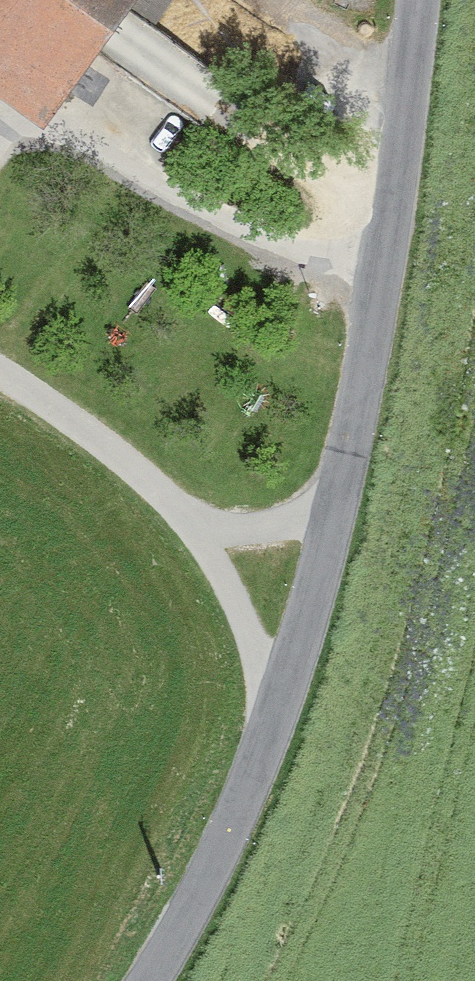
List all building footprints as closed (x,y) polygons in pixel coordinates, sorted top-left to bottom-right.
[(41,122),(132,0),(0,0),(0,92),(41,122)]
